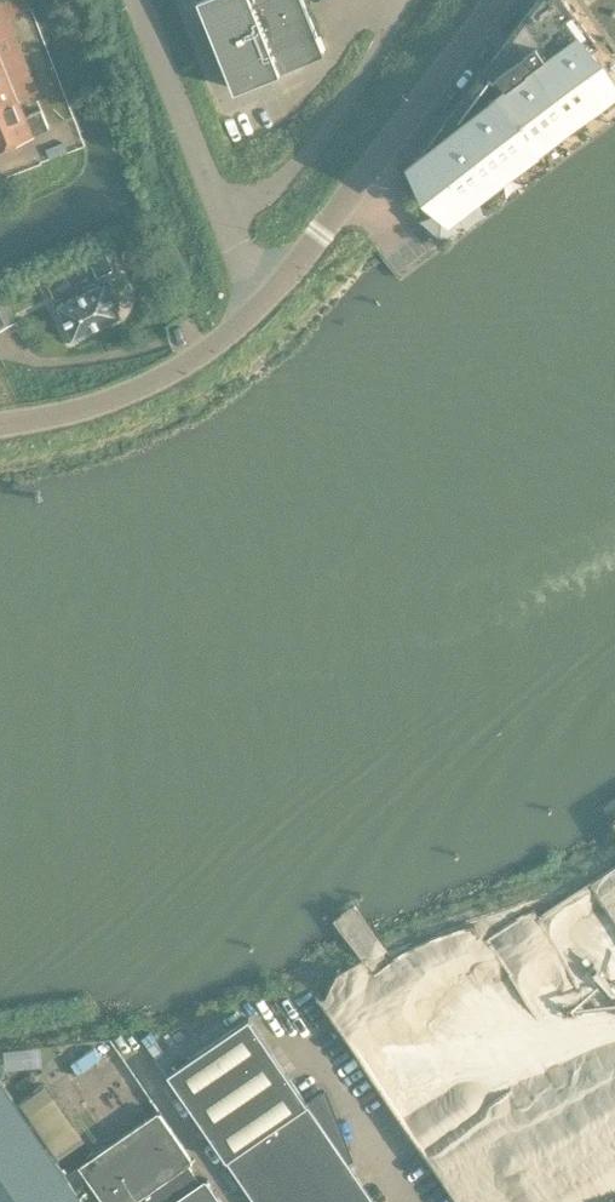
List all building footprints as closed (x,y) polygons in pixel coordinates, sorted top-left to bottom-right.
[(234,88),(324,52),(303,0),(199,0),(234,88)] [(449,229),(614,102),(614,61),(569,0),(534,0),(412,163),(413,164),(423,177),(416,186),(449,229)] [(0,8),(0,148),(49,127),(41,109),(26,115),(18,97),(34,91),(0,8)] [(73,339),(120,316),(109,292),(121,286),(106,253),(90,261),(101,285),(57,305),(73,339)] [(175,1069),(167,1075),(255,1201),(376,1201),(341,1152),(349,1146),(328,1088),(307,1104),(303,1098),(248,1018),(175,1069)] [(3,1087),(0,1082),(0,1201),(83,1201),(3,1087)] [(158,1108),(76,1166),(86,1180),(94,1191),(102,1201),(223,1201),(205,1176),(198,1181),(184,1160),(191,1155),(158,1108)] [(86,1180),(74,1189),(82,1200),(94,1191),(86,1180)]
